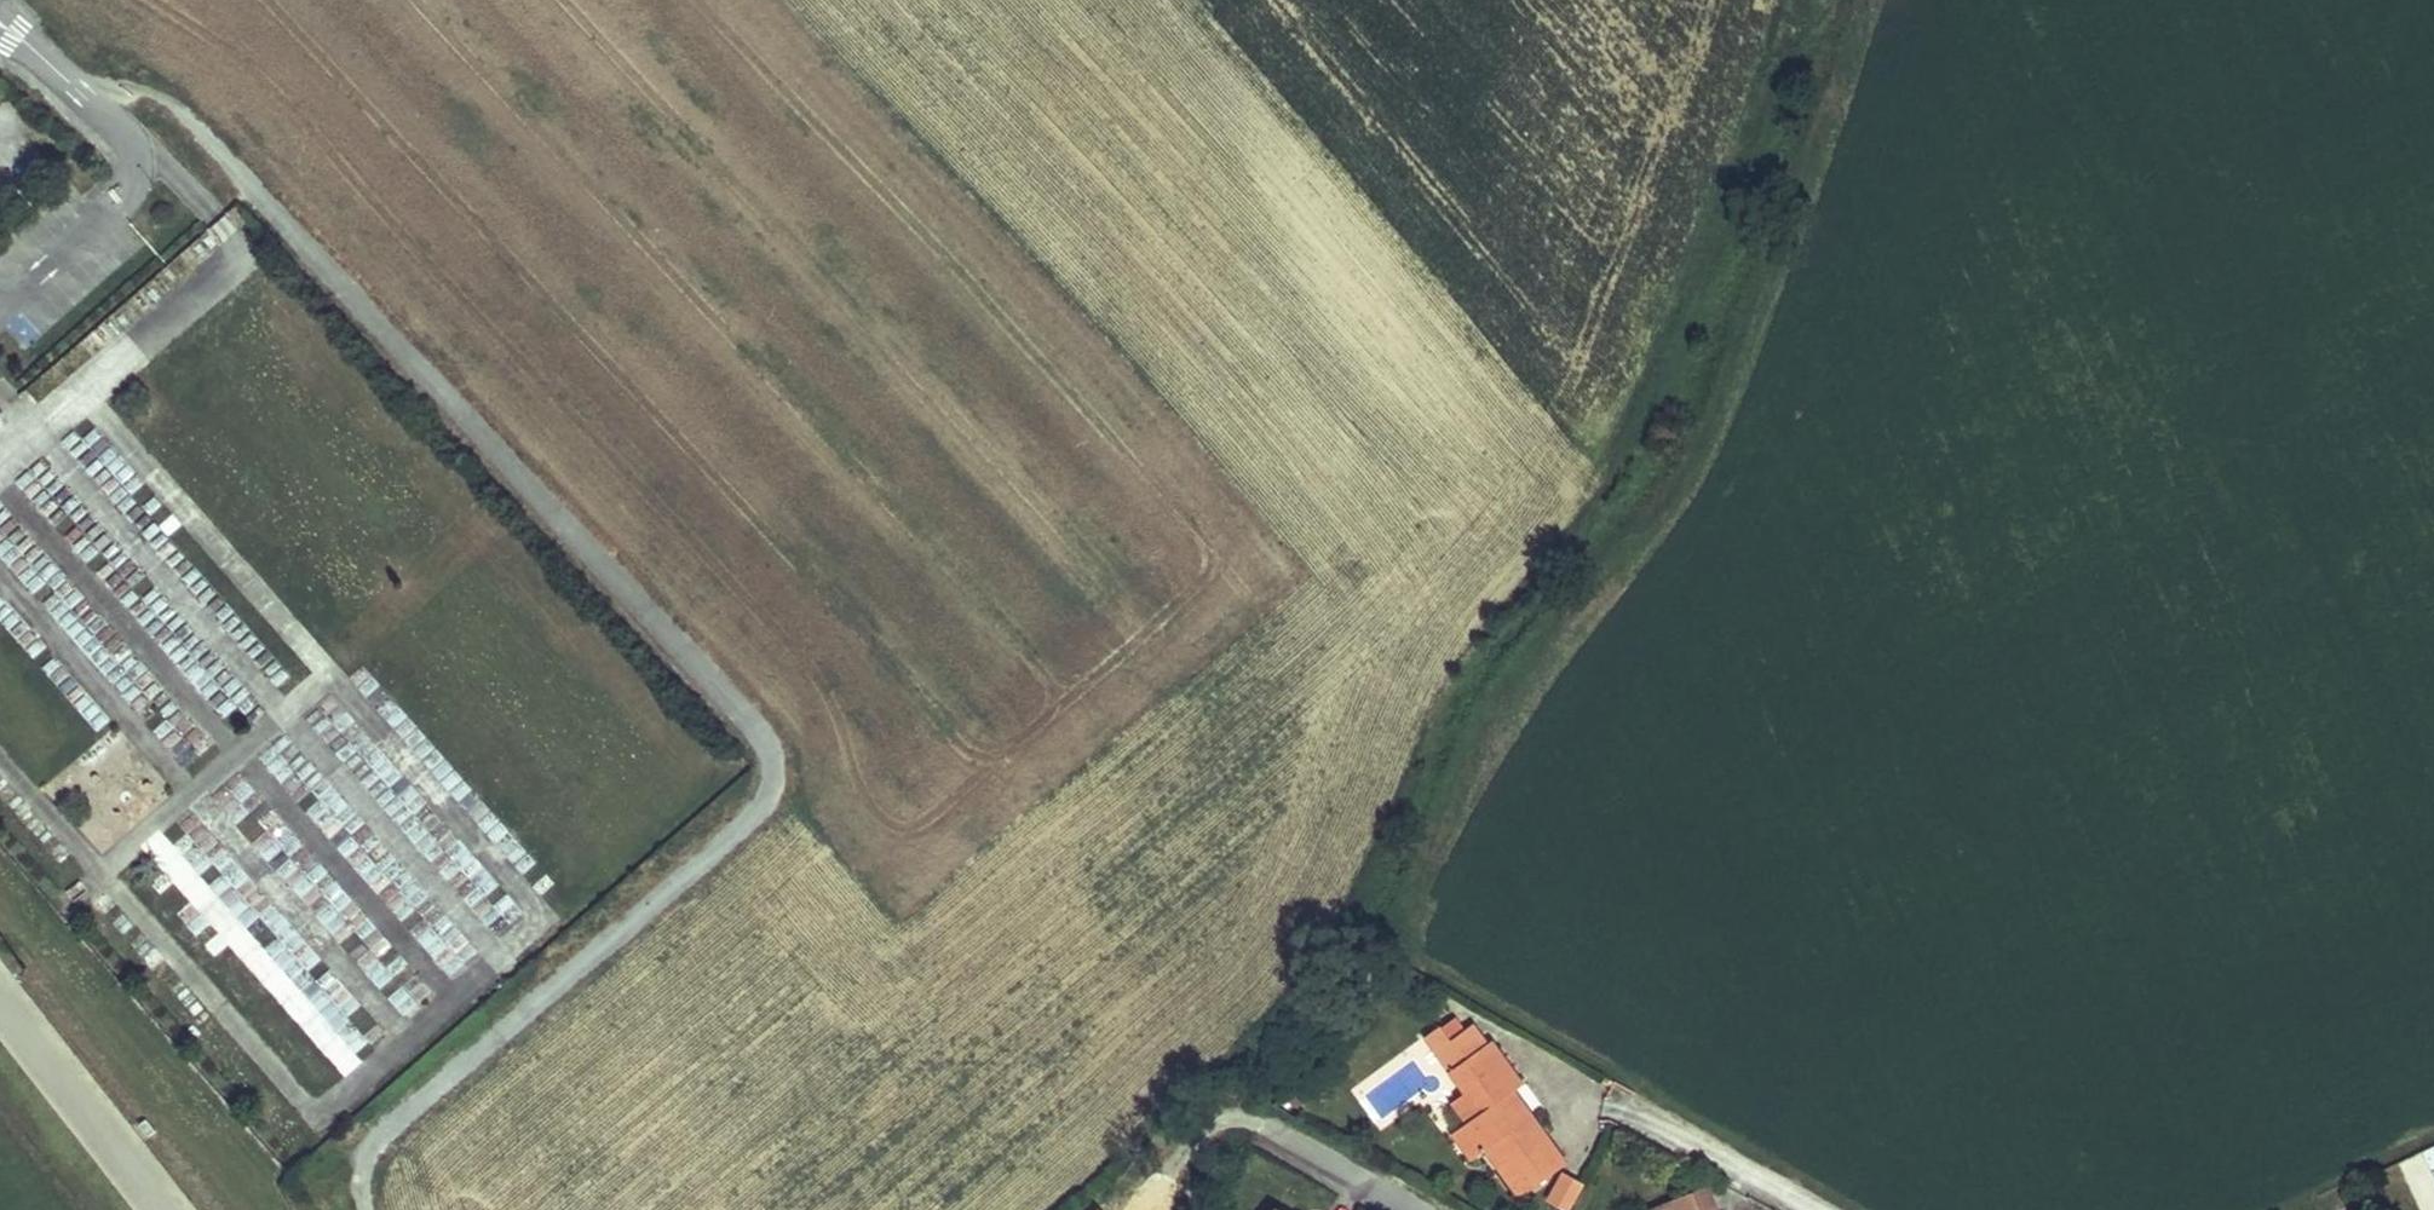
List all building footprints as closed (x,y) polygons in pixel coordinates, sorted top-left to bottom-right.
[(1377,979),(1392,987),(1400,972),(1385,964),(1377,979)] [(1426,1036),(1467,1092),(1482,1112),(1470,1121),(1455,1132),(1474,1159),(1489,1148),(1506,1135),(1521,1154),(1515,1158),(1536,1186),(1568,1162),(1530,1111),(1521,1117),(1506,1097),(1515,1091),(1524,1084),(1492,1041),(1487,1044),(1473,1024),(1451,1040),(1440,1025),(1426,1036)] [(1299,1108),(1309,1094),(1297,1086),(1287,1100),(1299,1108)] [(1521,1117),(1530,1111),(1515,1091),(1506,1097),(1521,1117)] [(1482,1112),(1467,1092),(1455,1101),(1470,1121),(1482,1112)] [(1506,1135),(1489,1148),(1524,1195),(1536,1186),(1515,1158),(1521,1154),(1506,1135)] [(1583,1185),(1564,1174),(1550,1201),(1566,1209),(1569,1209),(1583,1185)] [(1707,1185),(1652,1208),(1653,1209),(1717,1209),(1707,1185)]
